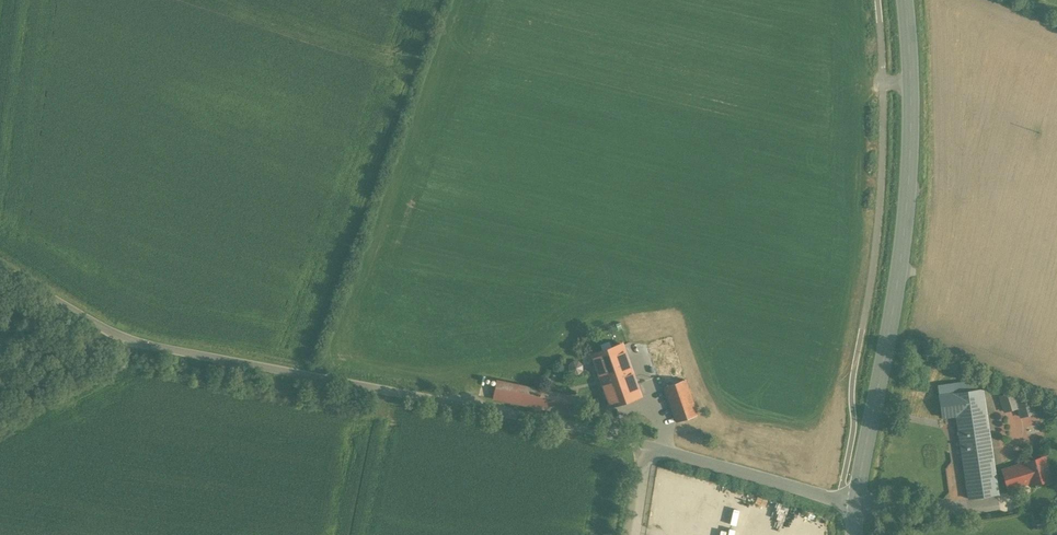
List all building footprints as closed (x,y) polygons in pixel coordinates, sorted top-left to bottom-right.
[(621,344),(592,354),(601,377),(629,367),(621,344)] [(569,372),(582,372),(582,359),(569,359),(569,372)] [(629,367),(601,377),(611,405),(640,395),(629,367)] [(685,379),(664,387),(676,421),(697,414),(685,379)] [(574,396),(497,380),(493,398),(570,414),(574,396)] [(982,388),(938,394),(942,417),(957,415),(969,497),(997,494),(982,388)] [(1011,391),(998,396),(1003,411),(1017,406),(1014,399),(1011,391)] [(1027,394),(1014,399),(1017,406),(1020,415),(1033,410),(1027,394)] [(1044,457),(1025,462),(1030,482),(1031,483),(1034,482),(1047,479),(1050,478),(1044,457)] [(1025,463),(1002,470),(1008,488),(1030,482),(1025,463)] [(1047,479),(1034,482),(1036,487),(1048,483),(1047,479)]
